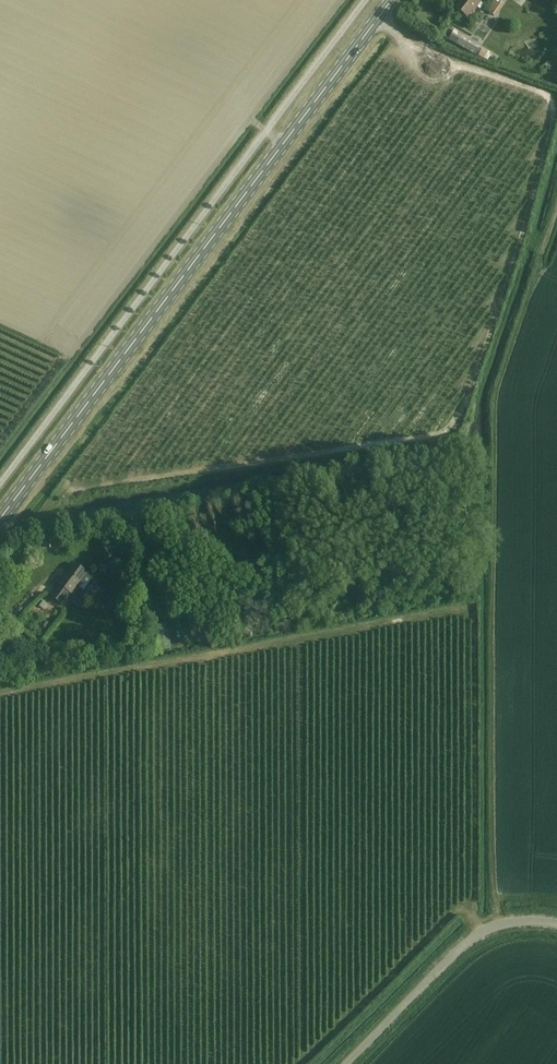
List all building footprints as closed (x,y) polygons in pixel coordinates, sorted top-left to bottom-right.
[(482,1),(481,0),(461,0),(455,8),(467,17),(472,11),(473,12),(482,1)] [(492,14),(500,3),(497,0),(493,0),(486,10),(492,14)] [(460,37),(453,33),(449,40),(456,44),(477,56),(481,50),(460,37)] [(488,53),(482,49),(481,50),(477,56),(484,60),(488,53)] [(71,595),(87,574),(75,564),(59,585),(60,586),(52,597),(62,605),(70,594),(71,595)] [(29,662),(36,655),(17,638),(10,645),(29,662)] [(0,655),(0,672),(2,674),(16,659),(6,649),(0,655)]
